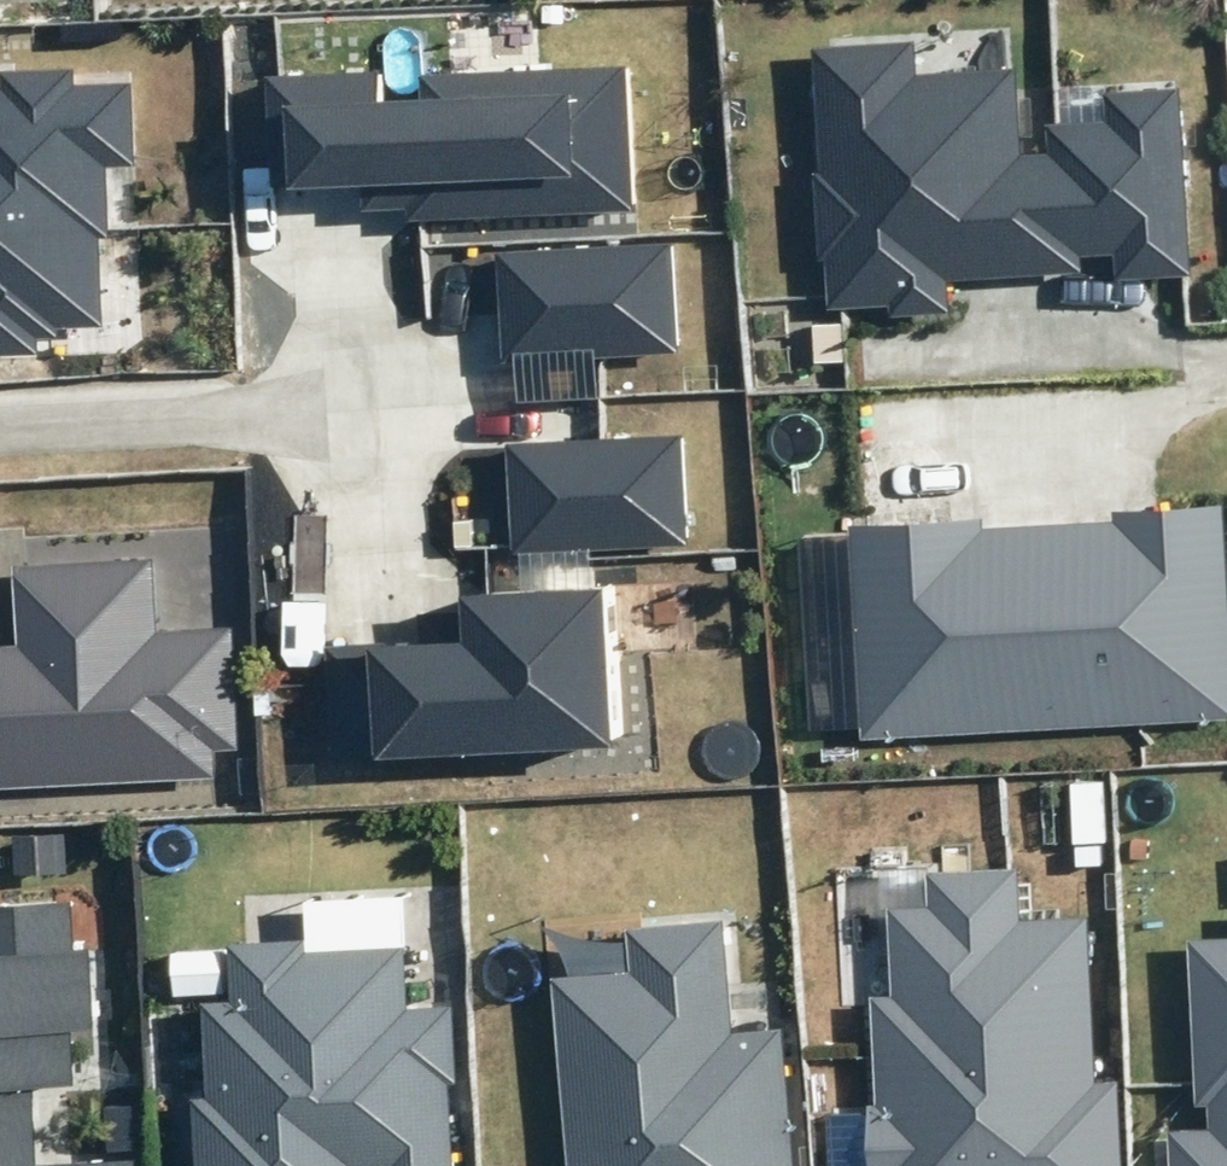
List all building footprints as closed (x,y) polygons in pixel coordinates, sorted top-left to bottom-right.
[(1190,274),(1178,89),(1101,93),(1103,118),(1041,122),(1043,152),(1019,154),(1014,68),(917,74),(914,40),(811,46),(819,173),(812,173),(817,264),(824,263),(827,309),(887,305),(888,315),(946,311),(944,280),(1079,272),(1077,255),(1114,252),(1116,279),(1190,274)] [(629,208),(622,65),(422,75),(423,99),(383,101),(382,74),(270,80),(274,169),(287,168),(288,191),(358,188),(359,209),(409,206),(409,219),(629,208)] [(38,357),(37,339),(58,338),(57,327),(99,326),(96,237),(105,236),(103,164),(130,163),(128,86),(72,87),(71,69),(0,71),(0,358),(38,357)] [(675,349),(671,244),(496,251),(501,356),(675,349)] [(685,539),(681,433),(506,441),(511,546),(685,539)] [(857,739),(1226,720),(1226,638),(1220,508),(1113,514),(1113,523),(982,530),(981,518),(846,525),(857,739)] [(217,778),(216,753),(237,752),(231,630),(154,633),(150,560),(14,567),(18,646),(0,647),(0,788),(217,778)] [(627,742),(617,585),(459,595),(462,642),(396,647),(395,641),(327,645),(334,756),(374,754),(374,759),(627,742)] [(1116,1081),(1094,1084),(1087,917),(1017,922),(1014,870),(925,873),(925,910),(886,911),(890,997),(870,997),(875,1106),(868,1105),(870,1165),(1121,1165),(1116,1081)] [(72,900),(0,905),(0,1165),(29,1165),(25,1084),(67,1082),(64,1027),(91,1025),(86,951),(74,951),(72,900)] [(623,929),(626,971),(549,978),(564,1165),(793,1165),(781,1029),(730,1033),(721,921),(623,929)] [(444,1084),(454,1083),(449,1003),(410,1005),(407,944),(310,949),(309,935),(222,940),(225,999),(197,1000),(202,1097),(191,1097),(195,1165),(449,1165),(444,1084)] [(1185,938),(1191,1108),(1205,1107),(1205,1128),(1167,1129),(1169,1165),(1226,1165),(1226,937),(1185,938)]
